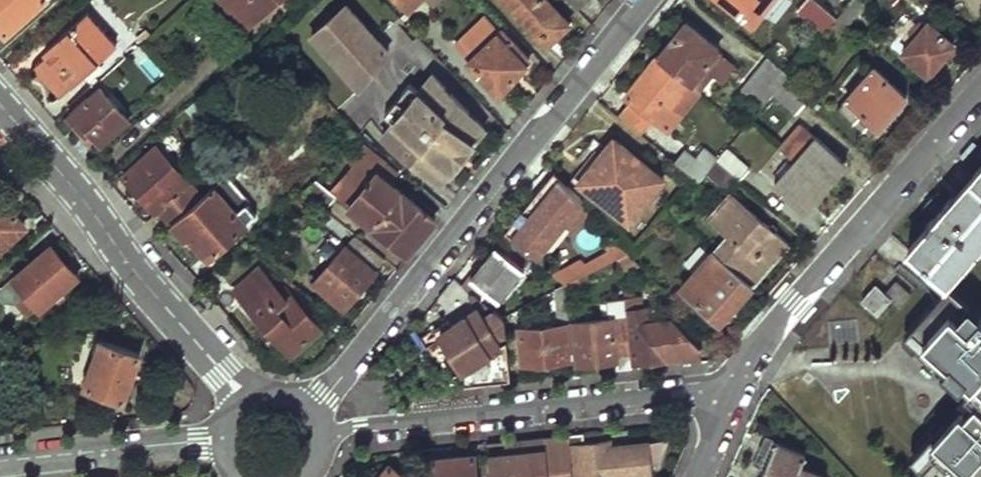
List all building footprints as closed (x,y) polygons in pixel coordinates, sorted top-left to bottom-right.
[(5,34),(44,0),(0,0),(0,29),(5,34)] [(241,18),(260,19),(275,5),(275,0),(225,0),(241,18)] [(547,0),(506,0),(547,44),(565,26),(569,22),(547,0)] [(750,24),(769,0),(719,0),(750,24)] [(795,12),(821,34),(825,29),(834,18),(813,0),(805,0),(795,12)] [(834,18),(845,27),(869,0),(850,0),(834,18)] [(377,38),(346,6),(309,36),(341,70),(377,38)] [(119,47),(89,14),(63,38),(69,44),(63,50),(61,47),(50,56),(46,52),(32,64),(46,81),(63,98),(87,77),(98,66),(119,47)] [(260,19),(241,18),(250,28),(260,19)] [(834,18),(825,29),(835,38),(845,27),(834,18)] [(717,49),(682,23),(668,41),(654,58),(696,91),(710,74),(711,73),(703,67),(717,50),(717,49)] [(952,46),(927,23),(926,24),(924,23),(917,23),(909,33),(909,41),(910,42),(901,53),(926,74),(942,57),(952,46)] [(530,60),(505,32),(471,64),(501,97),(517,76),(530,60)] [(69,44),(63,38),(46,52),(50,56),(61,47),(63,50),(69,44)] [(385,46),(377,38),(341,70),(355,85),(376,58),(374,55),(385,46)] [(734,64),(717,50),(703,67),(711,73),(710,74),(720,83),(734,64)] [(696,91),(654,58),(625,92),(622,96),(628,102),(648,118),(664,131),(680,111),(696,91)] [(764,59),(740,89),(760,106),(770,94),(781,81),(786,75),(764,59)] [(96,86),(107,76),(98,66),(87,77),(96,86)] [(872,68),(836,111),(868,139),(901,101),(905,96),(872,68)] [(483,128),(432,73),(419,91),(409,83),(384,114),(393,120),(381,136),(435,180),(447,161),(437,153),(444,145),(460,158),(473,141),(483,128)] [(781,81),(770,94),(794,114),(804,101),(781,81)] [(132,117),(103,85),(71,112),(87,131),(100,144),(100,145),(132,117)] [(638,130),(648,118),(628,102),(618,115),(638,130)] [(844,162),(798,122),(777,147),(792,160),(771,184),(802,211),(815,196),(844,162)] [(581,164),(571,177),(625,221),(660,178),(611,138),(603,147),(590,137),(577,153),(573,158),(581,164)] [(400,170),(369,145),(330,191),(316,180),(302,192),(325,210),(336,197),(362,218),(408,256),(422,238),(437,220),(390,183),(400,170)] [(440,184),(460,158),(444,145),(437,153),(447,161),(435,180),(440,184)] [(166,157),(157,146),(131,169),(124,175),(144,199),(155,212),(159,209),(171,222),(173,224),(203,197),(180,171),(184,167),(171,153),(166,157)] [(715,159),(714,160),(736,178),(737,179),(749,165),(727,146),(715,159)] [(715,159),(703,150),(695,160),(681,149),(672,161),(696,179),(701,174),(714,160),(715,159)] [(736,178),(714,160),(701,174),(723,192),(736,178)] [(972,175),(980,183),(980,164),(972,175)] [(517,212),(502,231),(533,256),(571,209),(540,184),(517,212)] [(235,214),(212,190),(203,197),(173,224),(189,242),(192,239),(199,246),(208,257),(257,215),(247,204),(235,214)] [(907,249),(939,277),(958,255),(963,259),(980,237),(980,206),(965,191),(956,202),(949,196),(923,225),(925,227),(907,249)] [(12,235),(3,226),(18,213),(10,204),(0,193),(0,246),(12,235)] [(729,193),(705,219),(725,235),(732,240),(718,255),(750,283),(775,254),(786,241),(729,193)] [(362,218),(336,197),(325,210),(352,232),(362,218)] [(725,235),(712,249),(718,255),(732,240),(725,235)] [(384,259),(356,236),(316,286),(345,311),(368,284),(376,273),(374,271),(384,259)] [(52,244),(0,289),(0,295),(6,302),(15,299),(28,314),(39,305),(41,307),(44,305),(47,308),(58,298),(55,295),(78,274),(66,260),(52,244)] [(473,263),(458,282),(486,304),(492,297),(495,299),(519,269),(493,248),(479,264),(477,266),(473,263)] [(596,248),(577,258),(590,270),(609,260),(596,248)] [(712,249),(678,286),(717,320),(729,307),(750,283),(718,255),(712,249)] [(577,258),(549,273),(562,284),(590,270),(577,258)] [(324,329),(287,288),(282,292),(264,271),(240,292),(266,322),(295,356),(324,329)] [(446,319),(417,333),(442,379),(450,374),(503,346),(496,334),(502,331),(500,315),(486,304),(458,282),(451,277),(434,298),(448,307),(451,315),(445,316),(446,319)] [(860,300),(875,314),(888,301),(896,308),(907,295),(893,282),(882,295),(872,286),(860,300)] [(543,294),(545,325),(523,327),(523,321),(516,321),(522,363),(543,360),(567,358),(563,324),(567,323),(563,285),(562,284),(543,294)] [(900,334),(921,352),(926,346),(943,361),(937,367),(961,389),(960,390),(963,392),(980,408),(980,317),(944,285),(900,334)] [(635,295),(620,297),(630,362),(669,357),(697,353),(696,347),(668,319),(644,322),(642,307),(637,307),(635,295)] [(630,362),(620,297),(599,299),(602,319),(571,322),(574,362),(598,359),(614,358),(616,369),(631,367),(630,362)] [(123,399),(141,354),(97,339),(92,352),(99,355),(87,385),(123,399)] [(503,346),(450,374),(452,385),(509,379),(504,349),(503,346)] [(963,392),(953,404),(959,410),(980,429),(980,408),(963,392)] [(959,410),(944,427),(938,421),(908,454),(933,476),(980,476),(980,429),(959,410)] [(585,441),(583,431),(566,433),(572,476),(623,476),(655,473),(650,440),(629,443),(605,446),(604,439),(585,441)] [(492,476),(572,476),(566,433),(543,435),(545,449),(508,453),(489,455),(492,476)] [(508,453),(545,449),(543,435),(534,436),(507,439),(508,453)] [(759,476),(824,476),(822,476),(799,467),(803,454),(772,443),(763,467),(759,476)] [(476,454),(460,455),(432,457),(435,476),(478,476),(476,454)] [(391,464),(380,476),(408,476),(391,464)]
